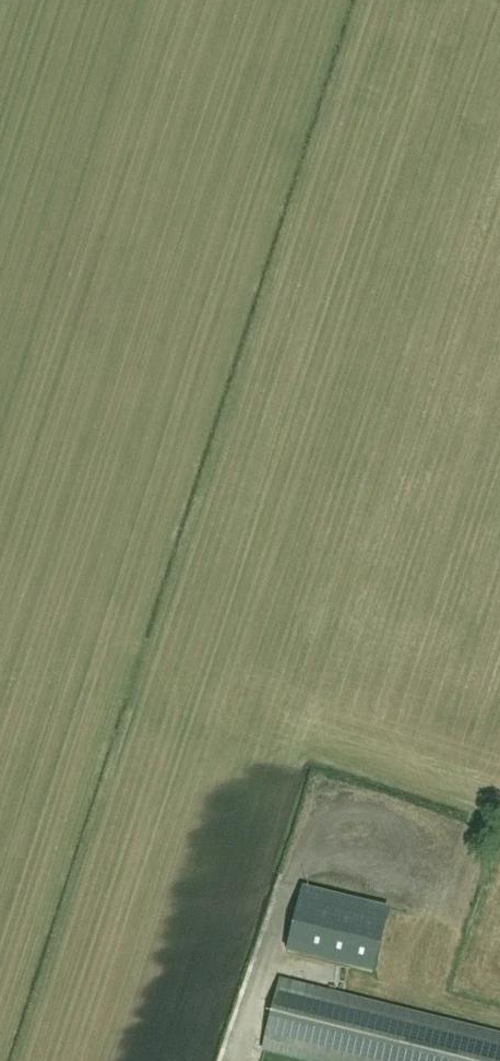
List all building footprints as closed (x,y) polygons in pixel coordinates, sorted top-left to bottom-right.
[(373,974),(388,910),(303,890),(288,955),(373,974)] [(280,983),(264,1051),(303,1060),(499,1060),(499,1038),(280,983)]
